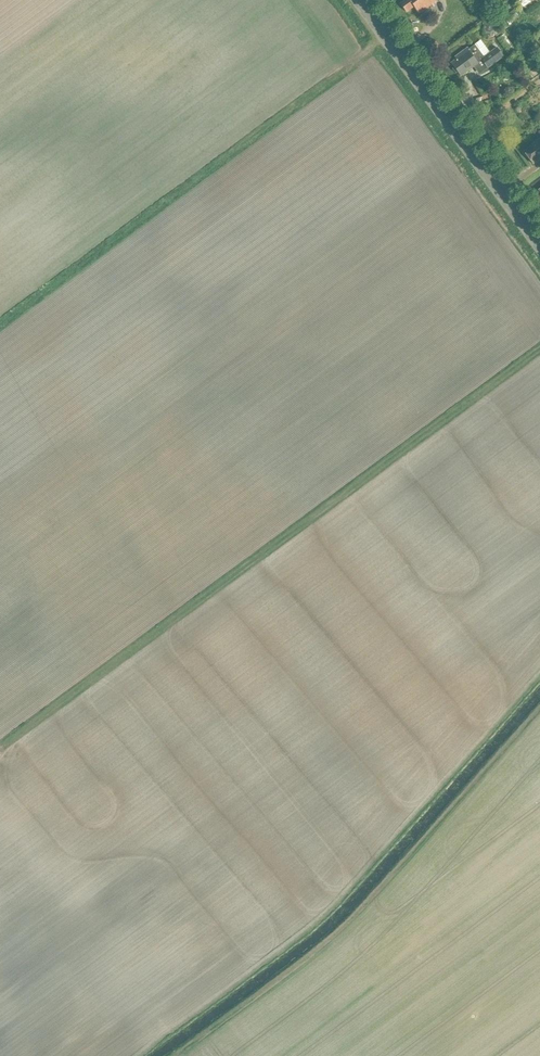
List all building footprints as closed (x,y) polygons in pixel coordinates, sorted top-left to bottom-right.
[(406,13),(413,8),(416,11),(418,10),(421,13),(435,3),(433,0),(407,0),(400,5),(406,13)] [(503,18),(508,24),(518,16),(513,11),(503,18)] [(495,27),(493,24),(488,22),(484,24),(483,30),(485,34),(490,35),(494,33),(495,27)] [(516,52),(504,35),(499,38),(511,56),(516,52)] [(487,69),(503,58),(496,49),(483,58),(474,46),(468,51),(467,49),(455,58),(456,60),(451,64),(453,67),(452,70),(455,74),(458,74),(460,77),(477,65),(477,64),(481,61),(487,69)] [(524,152),(533,165),(539,159),(539,139),(532,145),(533,146),(524,152)]
